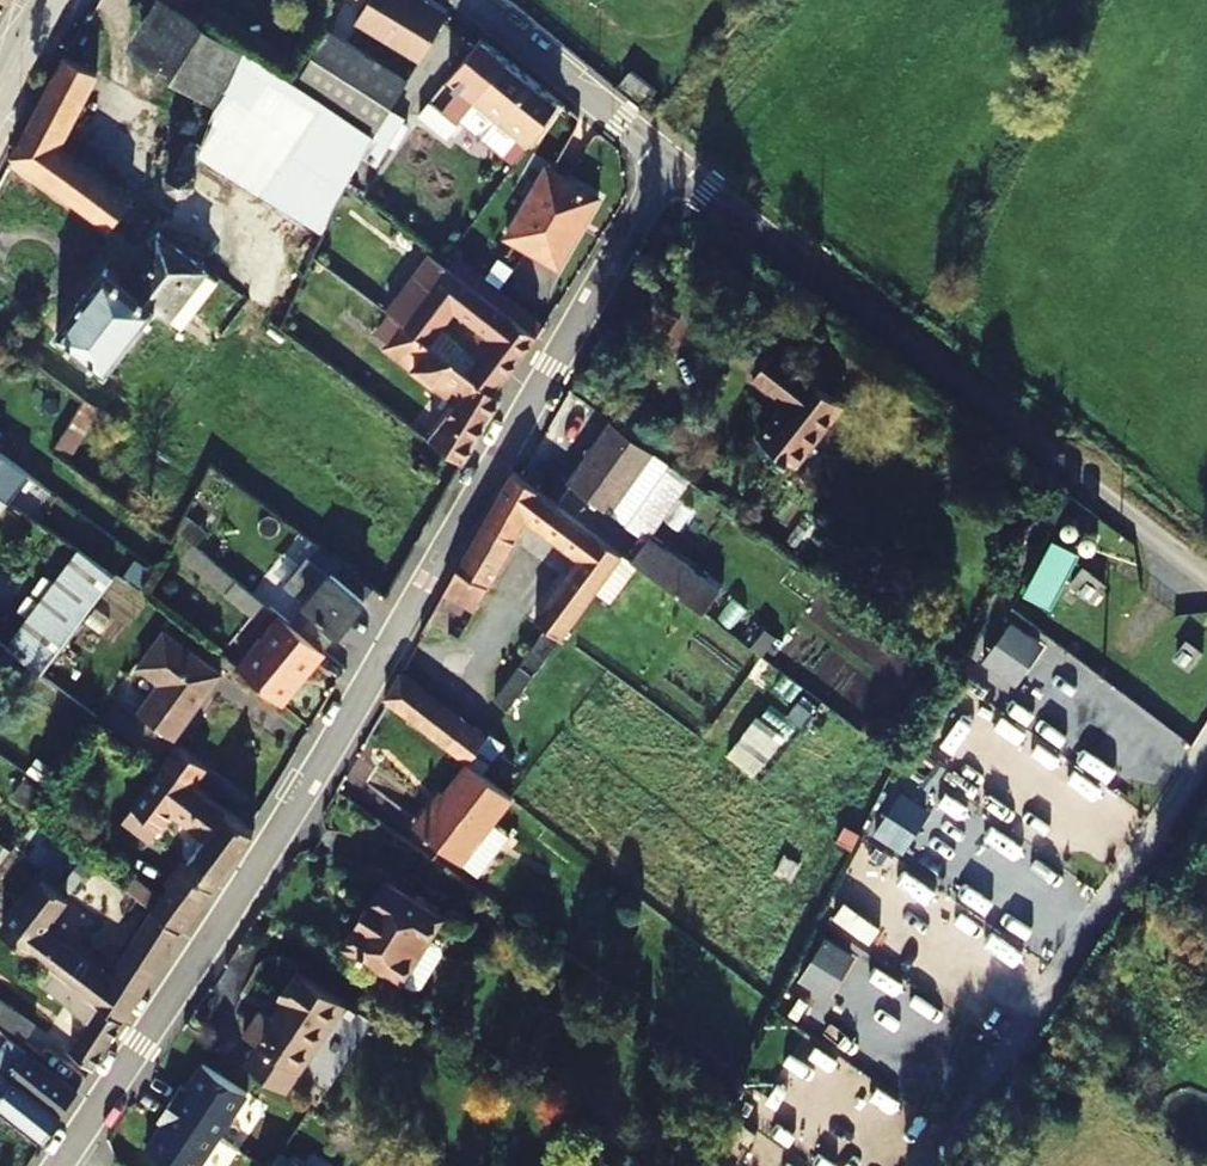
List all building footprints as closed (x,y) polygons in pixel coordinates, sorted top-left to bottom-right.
[(219,105),(252,54),(170,0),(158,0),(130,47),(219,105)] [(446,15),(420,0),(367,0),(356,20),(421,58),(446,15)] [(327,27),(294,81),(317,96),(375,135),(391,109),(409,78),(327,27)] [(458,121),(474,100),(507,59),(482,39),(450,80),(461,90),(445,110),(458,121)] [(294,81),(252,54),(219,105),(285,147),(317,96),(294,81)] [(58,143),(96,73),(66,56),(13,155),(135,245),(157,216),(58,143)] [(474,100),(499,121),(531,79),(507,59),(474,100)] [(560,101),(531,79),(499,121),(529,144),(560,101)] [(436,126),(445,114),(431,105),(423,117),(436,126)] [(405,118),(391,109),(375,135),(362,157),(377,165),(405,118)] [(559,163),(574,169),(590,131),(574,125),(559,163)] [(176,166),(169,174),(170,185),(178,191),(187,191),(191,189),(196,180),(194,171),(185,164),(176,166)] [(547,167),(508,237),(558,266),(598,196),(547,167)] [(183,327),(218,282),(206,272),(208,269),(157,232),(121,279),(106,267),(58,332),(106,370),(154,307),(183,327)] [(385,310),(403,323),(428,342),(438,329),(454,307),(479,327),(463,348),(453,361),(493,390),(536,335),(446,265),(429,287),(411,275),(385,310)] [(501,396),(493,390),(453,361),(428,342),(403,323),(387,345),(458,399),(429,436),(463,463),(501,396)] [(463,348),(438,329),(428,342),(453,361),(463,348)] [(787,402),(758,437),(794,466),(842,404),(773,349),(752,375),(787,402)] [(567,481),(608,511),(652,451),(609,420),(567,481)] [(652,451),(608,511),(625,523),(668,462),(652,451)] [(16,487),(26,473),(0,453),(0,475),(16,487)] [(618,581),(633,561),(631,559),(512,472),(431,614),(445,623),(459,600),(473,608),(527,517),(579,556),(535,617),(547,627),(495,699),(507,708),(607,572),(618,581)] [(1053,601),(1079,544),(1049,531),(1024,587),(1053,601)] [(648,535),(631,559),(633,561),(703,613),(721,590),(648,535)] [(306,603),(296,616),(290,623),(323,650),(373,587),(318,546),(286,586),(306,603)] [(7,646),(42,673),(115,575),(79,551),(7,646)] [(1092,602),(1105,584),(1083,568),(1070,586),(1092,602)] [(283,617),(290,623),(296,616),(275,599),(269,605),(283,617)] [(327,653),(323,650),(290,623),(283,617),(246,662),(289,699),(327,653)] [(139,668),(161,685),(139,713),(172,738),(219,674),(165,634),(139,668)] [(1202,653),(1186,640),(1174,658),(1190,669),(1202,653)] [(466,762),(468,763),(487,737),(399,671),(383,698),(466,762)] [(959,685),(934,724),(968,745),(981,725),(1007,741),(1019,722),(959,685)] [(165,765),(192,785),(206,769),(178,747),(165,765)] [(1049,770),(1047,773),(1049,811),(1044,819),(1061,818),(1062,835),(1048,836),(1039,849),(1068,869),(1067,853),(1115,849),(1135,819),(1135,807),(1047,750),(1049,770)] [(37,758),(28,770),(45,782),(54,768),(37,758)] [(510,797),(468,763),(466,762),(434,805),(430,803),(414,825),(478,874),(507,834),(492,822),(510,797)] [(253,831),(192,785),(165,765),(123,820),(151,842),(174,813),(206,837),(161,898),(135,876),(126,888),(153,909),(181,931),(253,831)] [(10,850),(0,842),(0,862),(10,850)] [(0,933),(54,973),(121,1021),(181,931),(153,909),(110,975),(52,933),(45,926),(66,899),(42,879),(0,933)] [(440,916),(384,882),(369,907),(366,905),(358,919),(359,921),(361,922),(345,945),(402,978),(440,916)] [(283,1000),(271,1017),(259,1009),(242,1035),(257,1044),(297,1070),(300,1066),(307,1064),(316,1052),(315,1044),(342,1003),(295,972),(278,997),(283,1000)] [(121,1021),(54,973),(42,987),(88,1021),(69,1050),(91,1067),(121,1021)] [(22,1040),(34,1026),(6,1006),(0,1015),(0,1024),(22,1040)] [(283,1092),(297,1070),(257,1044),(243,1066),(283,1092)] [(59,1112),(77,1091),(26,1051),(21,1059),(9,1051),(0,1064),(0,1067),(58,1111),(59,1112)] [(217,1139),(245,1095),(200,1066),(182,1094),(177,1091),(167,1107),(217,1139)] [(59,1112),(58,1111),(0,1067),(0,1117),(39,1148),(60,1117),(59,1112)] [(164,1165),(200,1165),(217,1139),(167,1107),(157,1123),(162,1126),(144,1154),(164,1165)] [(278,1155),(271,1165),(296,1165),(278,1155)]
